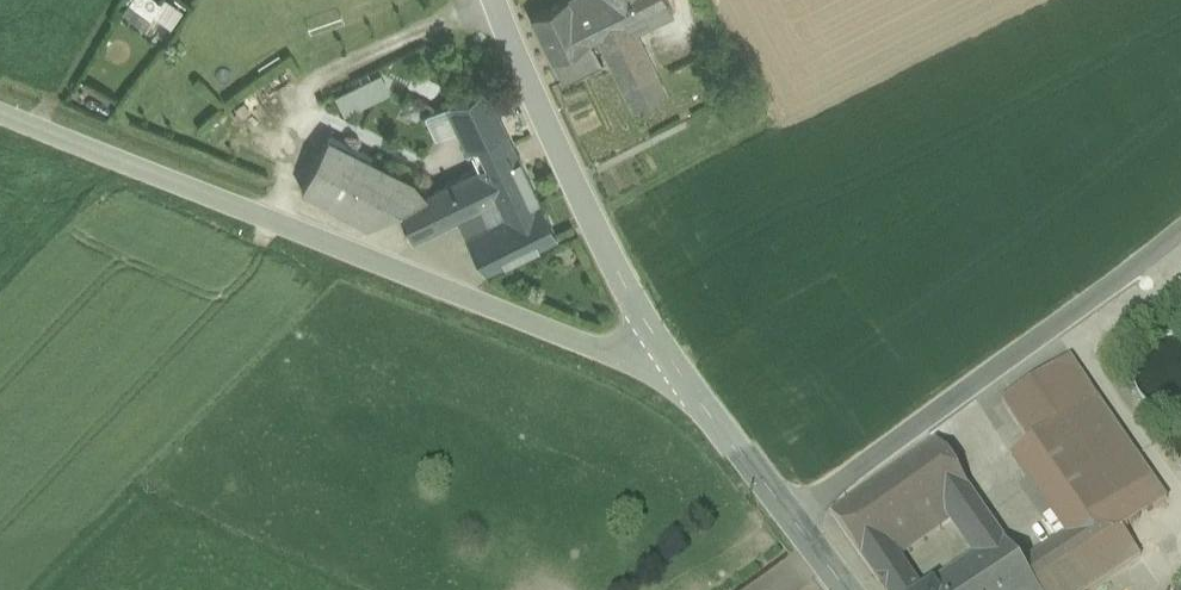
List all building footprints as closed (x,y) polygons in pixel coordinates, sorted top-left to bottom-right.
[(171,24),(181,6),(169,0),(127,0),(171,24)] [(534,16),(554,58),(563,80),(599,65),(588,40),(598,36),(617,27),(604,0),(567,0),(534,16)] [(617,27),(627,22),(632,31),(672,11),(667,0),(604,0),(617,27)] [(617,27),(598,36),(632,109),(662,96),(632,31),(627,22),(617,27)] [(369,78),(353,86),(361,102),(377,94),(369,78)] [(483,85),(447,101),(469,146),(478,166),(514,150),(483,85)] [(469,146),(447,101),(426,110),(448,156),(469,146)] [(416,174),(327,136),(302,188),(364,221),(365,222),(396,207),(395,206),(425,192),(416,174)] [(478,166),(447,182),(462,213),(497,196),(505,212),(537,198),(514,150),(478,166)] [(425,192),(395,206),(396,207),(410,237),(462,213),(447,182),(425,192)] [(505,212),(505,213),(467,231),(484,267),(554,234),(537,198),(505,212)] [(1070,359),(1002,405),(1029,446),(1053,430),(1060,426),(1098,401),(1070,359)] [(1167,501),(1098,401),(1060,426),(1101,484),(1129,526),(1167,501)] [(1060,426),(1053,430),(1029,446),(1013,457),(1053,515),(1101,484),(1060,426)] [(832,517),(883,589),(918,589),(896,559),(952,520),(977,503),(936,444),(832,517)] [(1047,589),(1091,589),(1141,557),(1123,530),(1129,526),(1101,484),(1053,515),(1045,521),(1058,541),(1059,541),(1079,569),(1047,589)] [(977,503),(952,520),(983,563),(943,589),(1047,589),(1079,569),(1059,541),(1058,541),(1021,567),(977,503)]
